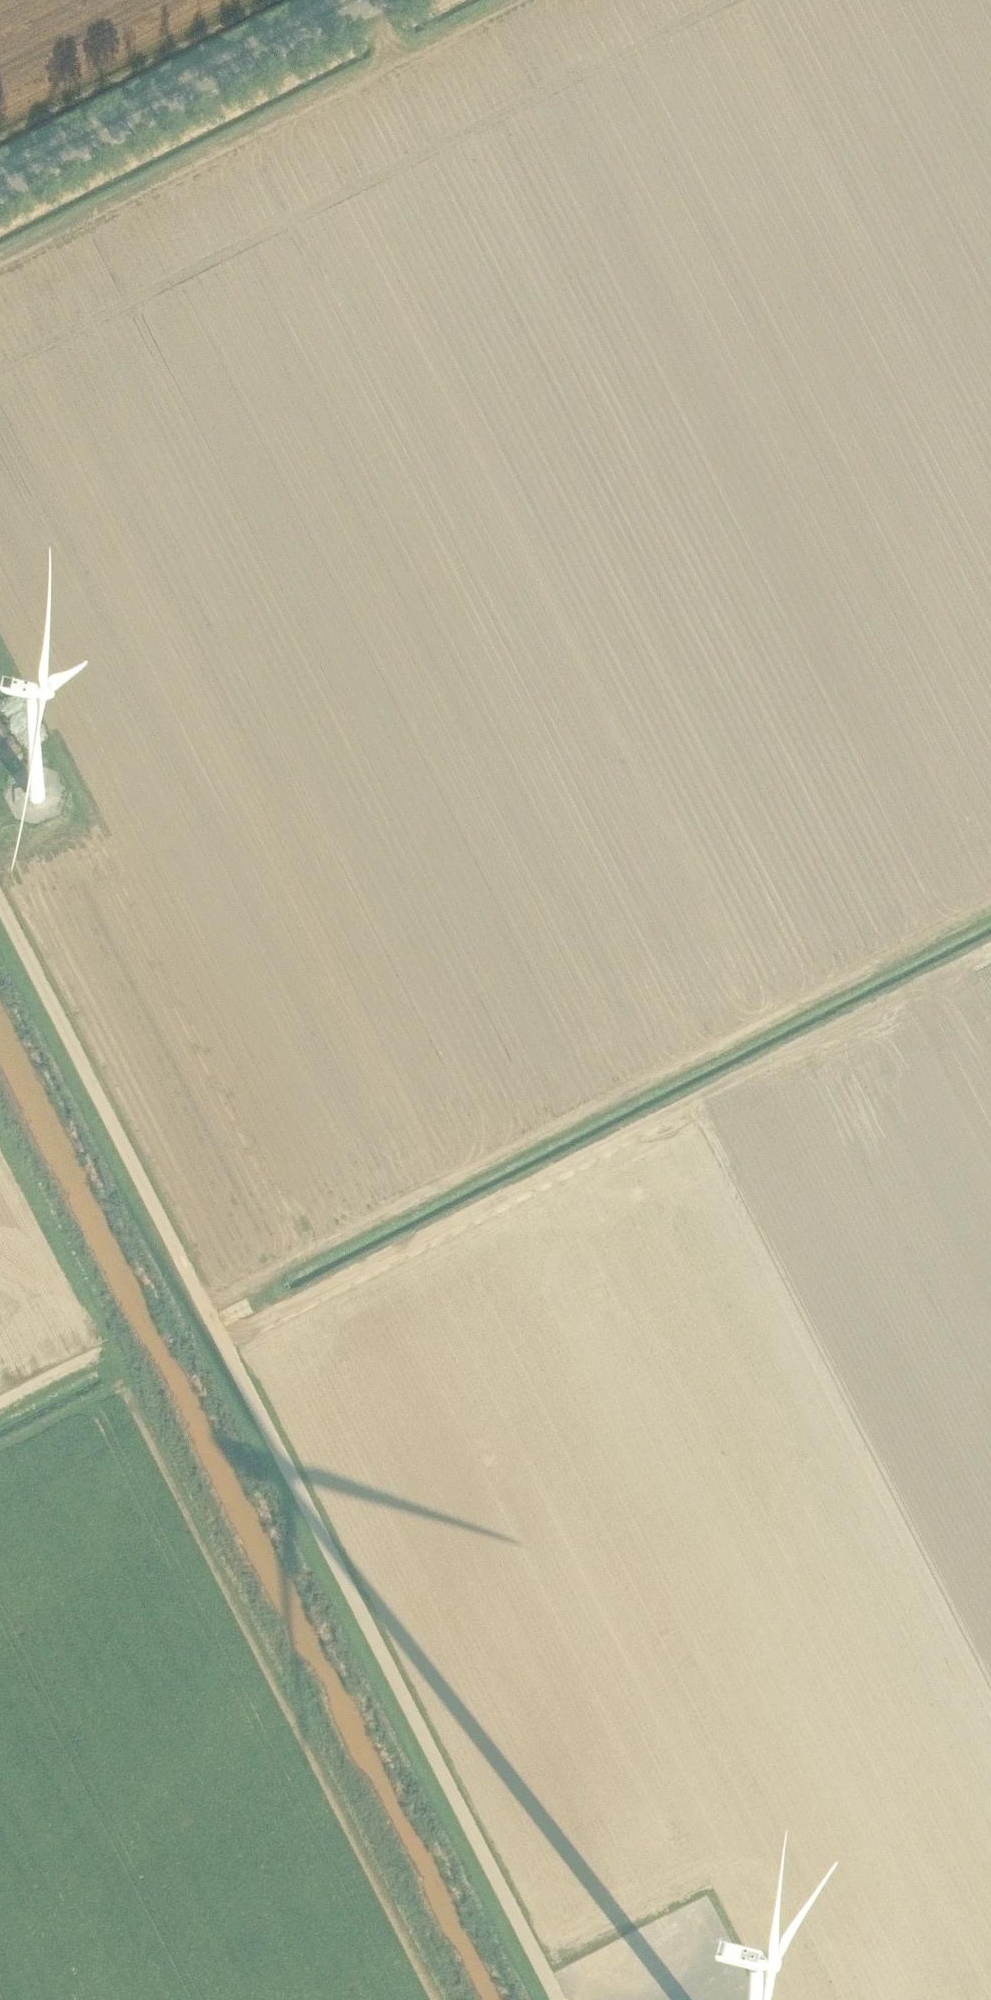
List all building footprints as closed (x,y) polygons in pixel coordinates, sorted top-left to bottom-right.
[(19,763),(9,767),(15,782),(25,778),(19,763)] [(29,794),(29,795),(29,796),(29,797),(29,798),(30,799),(30,800),(31,801),(32,801),(32,802),(33,802),(33,803),(34,803),(35,803),(36,803),(37,803),(38,803),(39,803),(40,803),(41,803),(41,802),(42,802),(43,801),(44,800),(44,799),(45,799),(45,798),(45,797),(45,796),(45,795),(45,794),(45,793),(45,792),(44,791),(44,790),(43,789),(42,788),(41,788),(41,787),(40,787),(39,787),(38,787),(37,787),(36,787),(35,787),(34,787),(33,788),(32,788),(31,789),(30,790),(30,791),(29,791),(29,792),(29,793),(29,794)]
